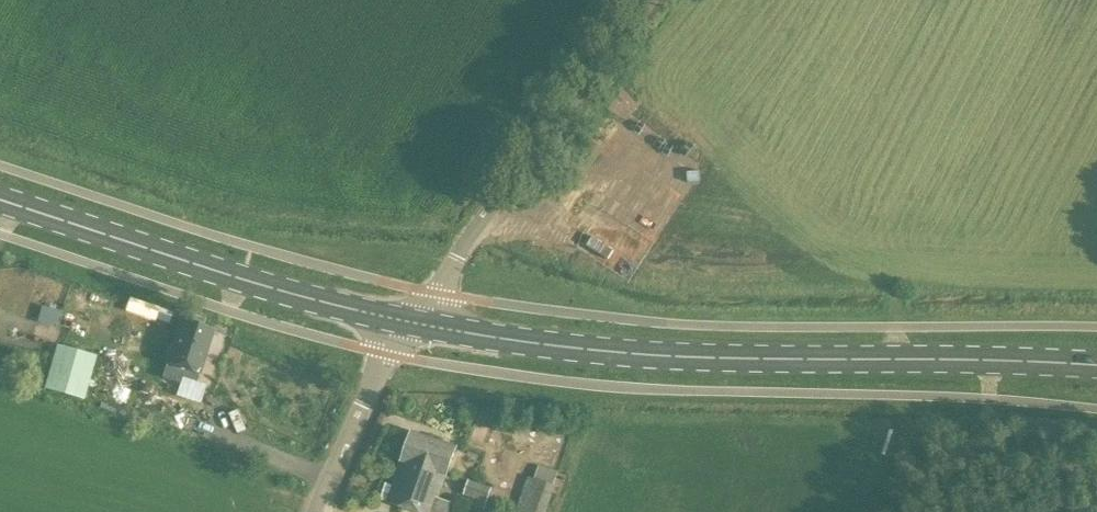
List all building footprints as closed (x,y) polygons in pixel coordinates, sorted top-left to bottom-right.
[(44,293),(43,305),(62,307),(63,296),(44,293)] [(33,319),(110,338),(112,329),(140,336),(144,319),(65,300),(62,310),(37,304),(33,319)] [(181,321),(167,364),(162,379),(179,384),(182,377),(196,382),(212,331),(181,321)] [(84,399),(97,354),(57,342),(44,387),(84,399)] [(129,391),(105,384),(100,401),(124,409),(129,391)] [(139,427),(172,437),(178,418),(183,402),(154,393),(149,410),(145,408),(139,427)] [(439,498),(456,448),(412,433),(388,502),(416,511),(450,511),(453,503),(439,498)] [(529,477),(528,477),(516,511),(547,511),(555,486),(553,486),(559,473),(534,464),(529,477)] [(469,480),(463,496),(486,504),(491,488),(469,480)]
